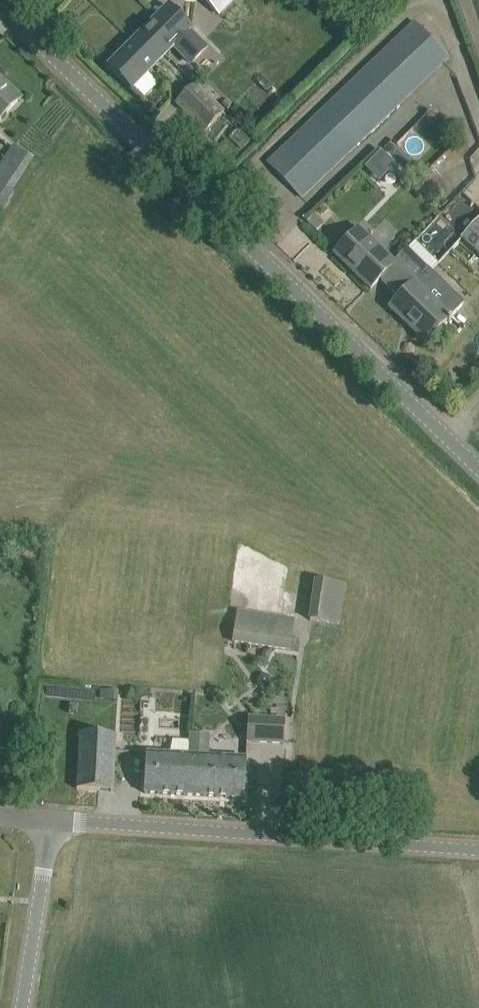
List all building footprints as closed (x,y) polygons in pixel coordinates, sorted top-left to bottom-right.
[(219,16),(235,0),(204,0),(219,16)] [(154,43),(165,54),(173,46),(191,64),(206,49),(188,32),(191,29),(169,6),(134,41),(145,52),(154,43)] [(414,22),(282,148),(268,162),(302,198),(448,58),(414,22)] [(131,88),(165,54),(154,43),(145,52),(134,41),(109,66),(131,88)] [(18,101),(0,84),(0,120),(18,101)] [(193,86),(190,89),(176,104),(206,131),(222,114),(193,86)] [(0,169),(0,211),(2,212),(14,195),(9,192),(32,158),(15,146),(0,169)] [(377,180),(393,163),(378,149),(362,166),(377,180)] [(462,237),(478,253),(478,219),(462,237)] [(359,226),(336,250),(356,270),(354,272),(370,288),(379,278),(396,261),(359,226)] [(408,320),(429,340),(463,303),(408,249),(396,261),(379,278),(400,298),(390,307),(406,322),(408,320)] [(345,584),(314,580),(308,621),(339,625),(345,584)] [(234,642),(289,648),(292,628),(236,622),(234,642)] [(284,743),(285,720),(248,718),(247,741),(284,743)] [(80,733),(78,769),(76,789),(113,791),(116,735),(80,733)] [(190,733),(189,755),(187,795),(244,799),(246,759),(208,757),(209,735),(190,733)] [(144,793),(187,795),(189,755),(146,753),(144,793)]
